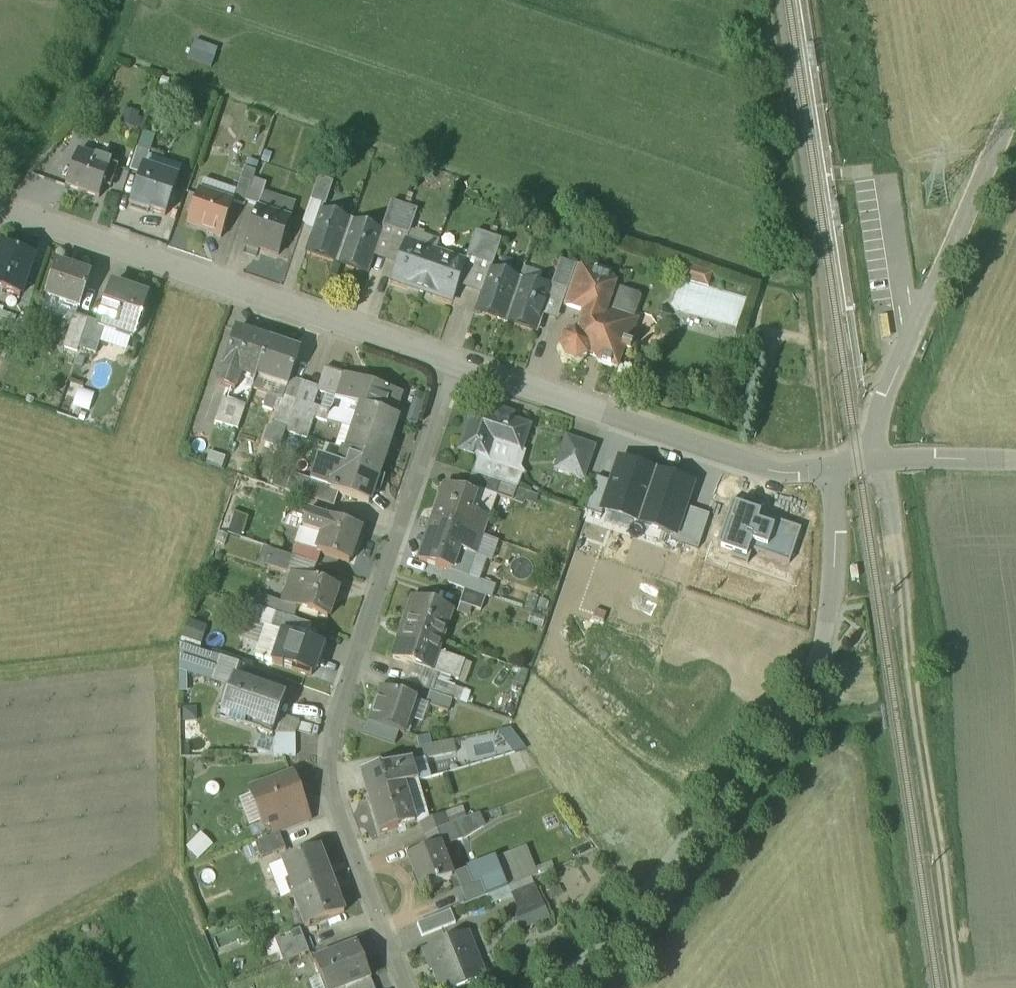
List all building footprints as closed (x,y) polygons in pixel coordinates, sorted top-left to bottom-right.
[(120,126),(134,129),(137,113),(123,110),(120,126)] [(143,134),(137,148),(148,152),(153,137),(143,134)] [(148,152),(137,148),(130,171),(141,175),(143,168),(144,168),(149,153),(148,152)] [(117,166),(77,152),(64,186),(97,198),(102,186),(109,188),(117,166)] [(144,168),(143,168),(141,175),(130,207),(148,214),(149,211),(165,217),(178,180),(144,168)] [(254,180),(241,176),(234,198),(246,203),(254,180)] [(333,182),(318,177),(310,200),(324,205),(333,182)] [(266,184),(254,180),(246,203),(257,206),(258,207),(263,194),(266,184)] [(232,203),(200,193),(200,192),(199,192),(187,225),(188,226),(188,225),(208,232),(207,234),(221,239),(233,203),(232,203)] [(295,205),(263,194),(258,207),(257,206),(257,209),(292,221),(295,205)] [(390,202),(382,226),(395,231),(404,207),(390,202)] [(416,211),(404,207),(395,231),(408,235),(416,211)] [(292,221),(257,209),(244,247),(280,258),(292,221)] [(351,220),(320,209),(306,247),(337,258),(351,220)] [(351,220),(337,258),(368,269),(382,231),(351,220)] [(488,236),(475,232),(467,256),(480,260),(488,236)] [(501,241),(488,236),(480,260),(492,265),(501,241)] [(436,249),(405,239),(392,277),(422,288),(436,249)] [(2,246),(0,253),(0,290),(21,297),(34,257),(2,246)] [(467,260),(436,249),(422,288),(453,298),(467,260)] [(575,267),(560,261),(552,285),(566,290),(567,290),(570,282),(573,272),(575,267)] [(91,276),(56,264),(45,296),(62,302),(80,308),(91,276)] [(712,275),(677,265),(674,278),(709,288),(712,275)] [(521,279),(489,269),(476,306),(508,317),(521,279)] [(615,287),(610,279),(592,273),(585,276),(573,272),(570,282),(591,289),(583,313),(576,335),(573,334),(565,339),(561,348),(566,359),(576,362),(586,358),(587,355),(596,357),(598,361),(614,367),(618,365),(623,350),(625,344),(629,345),(637,324),(634,319),(640,299),(638,295),(615,287)] [(551,290),(521,279),(508,317),(538,328),(551,290)] [(591,289),(570,282),(567,290),(566,290),(561,306),(583,313),(591,289)] [(147,295),(112,283),(99,322),(97,327),(104,329),(116,333),(118,327),(134,333),(147,295)] [(62,302),(46,296),(43,304),(60,310),(62,302)] [(88,320),(75,315),(67,337),(80,342),(88,320)] [(99,322),(88,319),(88,320),(80,342),(79,348),(95,353),(104,329),(97,327),(99,322)] [(268,342),(236,331),(218,383),(234,388),(239,374),(255,379),(268,342)] [(300,353),(268,342),(255,379),(287,390),(300,353)] [(629,345),(625,344),(623,350),(631,352),(633,346),(629,345)] [(319,385),(317,391),(337,397),(344,375),(325,369),(319,385)] [(403,395),(344,375),(337,397),(332,411),(328,422),(354,431),(363,406),(396,417),(403,395)] [(293,410),(310,415),(313,405),(317,391),(319,385),(302,380),(296,401),(293,410)] [(283,396),(274,422),(287,427),(293,410),(296,401),(283,396)] [(246,406),(223,398),(215,421),(237,429),(246,406)] [(332,411),(313,405),(310,415),(315,417),(328,422),(332,411)] [(354,431),(347,451),(383,463),(398,418),(396,417),(363,406),(354,431)] [(514,414),(492,407),(490,413),(473,407),(458,451),(482,459),(476,475),(516,489),(521,476),(516,468),(530,426),(512,420),(514,414)] [(310,415),(293,410),(287,427),(286,431),(307,438),(315,417),(310,415)] [(594,447),(567,438),(557,468),(583,478),(594,447)] [(332,488),(330,491),(338,493),(369,504),(373,490),(379,492),(384,478),(378,476),(383,463),(347,451),(344,451),(339,467),(332,488)] [(639,523),(656,472),(621,460),(613,483),(604,511),(639,523)] [(327,464),(323,465),(320,468),(317,471),(314,474),(311,480),(332,488),(339,467),(335,466),(334,466),(327,464)] [(691,484),(656,472),(639,523),(673,535),(683,506),(691,484)] [(516,489),(476,475),(472,488),(496,496),(512,502),(512,501),(516,489)] [(332,488),(311,480),(303,477),(296,495),(308,499),(333,507),(338,493),(330,491),(332,488)] [(604,511),(613,483),(596,478),(586,509),(585,511),(602,517),(604,511)] [(488,519),(464,510),(470,494),(445,485),(433,520),(482,536),(488,519)] [(496,496),(472,488),(470,494),(464,510),(488,519),(496,496)] [(535,496),(516,489),(512,501),(523,505),(524,502),(532,504),(535,496)] [(333,507),(308,499),(304,512),(308,514),(309,512),(328,519),(328,518),(330,518),(333,507)] [(753,552),(764,556),(773,529),(761,524),(766,512),(733,501),(718,544),(722,546),(721,550),(732,554),(731,558),(748,564),(753,552)] [(710,515),(683,506),(673,535),(672,540),(698,549),(698,548),(710,515)] [(328,519),(309,512),(308,514),(303,530),(322,536),(328,519)] [(228,534),(242,536),(245,516),(230,514),(228,534)] [(330,518),(328,518),(328,519),(322,536),(317,551),(317,552),(320,553),(349,563),(361,529),(330,518)] [(482,536),(433,520),(419,561),(448,571),(452,573),(459,551),(475,557),(482,536)] [(801,530),(776,521),(773,529),(764,556),(789,564),(801,530)] [(322,536),(303,530),(298,544),(317,551),(322,536)] [(298,544),(296,544),(292,557),(292,558),(316,565),(316,566),(320,553),(317,552),(317,551),(298,544)] [(292,557),(269,550),(263,566),(287,574),(292,558),(292,557)] [(459,551),(452,573),(468,578),(469,577),(475,557),(459,551)] [(316,565),(292,558),(287,574),(291,575),(292,574),(301,578),(302,577),(311,580),(316,565)] [(490,584),(469,577),(468,578),(452,573),(448,571),(444,583),(464,590),(486,597),(490,585),(490,584)] [(301,578),(292,574),(291,575),(282,603),(281,604),(327,620),(338,589),(311,580),(302,577),(301,578)] [(490,585),(486,597),(491,598),(494,586),(490,584),(490,585)] [(486,597),(464,590),(459,604),(481,611),(486,597)] [(452,609),(414,596),(408,615),(410,616),(407,626),(405,625),(404,628),(441,641),(452,609)] [(277,615),(253,608),(248,622),(265,628),(271,630),(272,630),(277,615)] [(188,640),(205,646),(211,629),(194,623),(188,640)] [(265,628),(255,658),(262,660),(261,662),(263,662),(263,661),(272,663),(282,633),(272,630),(271,630),(265,628)] [(441,641),(404,628),(393,659),(408,664),(430,672),(431,671),(437,653),(441,641)] [(322,646),(282,633),(272,663),(312,677),(322,646)] [(220,659),(180,645),(180,672),(187,674),(212,682),(220,659)] [(457,659),(437,653),(431,671),(437,673),(451,678),(457,659)] [(241,666),(220,659),(212,682),(230,688),(233,679),(236,680),(241,666)] [(430,672),(408,664),(401,683),(430,693),(434,679),(435,680),(437,673),(431,671),(430,672)] [(236,680),(233,679),(230,688),(221,713),(273,731),(285,697),(236,680)] [(435,680),(434,679),(430,693),(451,700),(455,686),(435,680)] [(415,699),(380,687),(368,722),(399,733),(403,734),(415,699)] [(451,700),(430,693),(426,705),(448,713),(452,700),(451,700)] [(399,733),(368,722),(364,734),(394,745),(399,733)] [(295,745),(295,734),(273,734),(273,745),(295,745)] [(436,744),(439,757),(454,754),(451,741),(436,744)] [(436,744),(416,748),(418,761),(439,757),(436,744)] [(295,756),(295,745),(273,745),(273,757),(295,756)] [(381,766),(361,771),(368,795),(403,786),(412,783),(406,762),(382,769),(381,766)] [(290,776),(249,792),(262,826),(270,823),(275,837),(279,835),(308,824),(302,807),(301,808),(296,795),(297,794),(290,776)] [(403,786),(368,795),(378,833),(413,824),(403,786)] [(443,815),(448,828),(466,821),(461,807),(443,815)] [(443,815),(419,823),(425,837),(427,836),(448,828),(443,815)] [(448,828),(427,836),(432,848),(438,845),(440,848),(441,848),(463,840),(482,828),(478,816),(466,821),(448,828)] [(199,860),(213,845),(200,833),(186,848),(199,860)] [(275,837),(254,845),(260,859),(285,849),(279,835),(275,837)] [(432,848),(407,858),(420,891),(451,879),(451,878),(451,876),(440,848),(438,845),(432,848)] [(318,849),(283,862),(295,894),(330,880),(318,849)] [(524,849),(496,859),(507,888),(535,877),(524,849)] [(496,859),(466,871),(472,886),(479,883),(484,896),(485,897),(507,888),(496,859)] [(466,871),(451,876),(451,878),(451,879),(462,905),(484,896),(479,883),(472,886),(466,871)] [(295,894),(292,895),(297,909),(301,907),(307,923),(324,917),(326,920),(343,914),(330,880),(295,894)] [(534,888),(513,897),(519,911),(540,901),(534,888)] [(548,920),(540,901),(519,911),(513,913),(521,932),(548,920)] [(450,911),(417,924),(422,936),(455,923),(450,911)] [(300,930),(279,939),(287,961),(309,953),(300,930)] [(428,953),(442,987),(450,987),(482,975),(466,936),(428,953)] [(314,964),(320,978),(321,980),(324,978),(328,987),(346,987),(347,987),(370,978),(363,961),(361,961),(356,947),(314,964)] [(321,980),(320,978),(310,983),(312,987),(328,987),(324,978),(321,980)] [(347,987),(373,987),(370,978),(347,987)]
